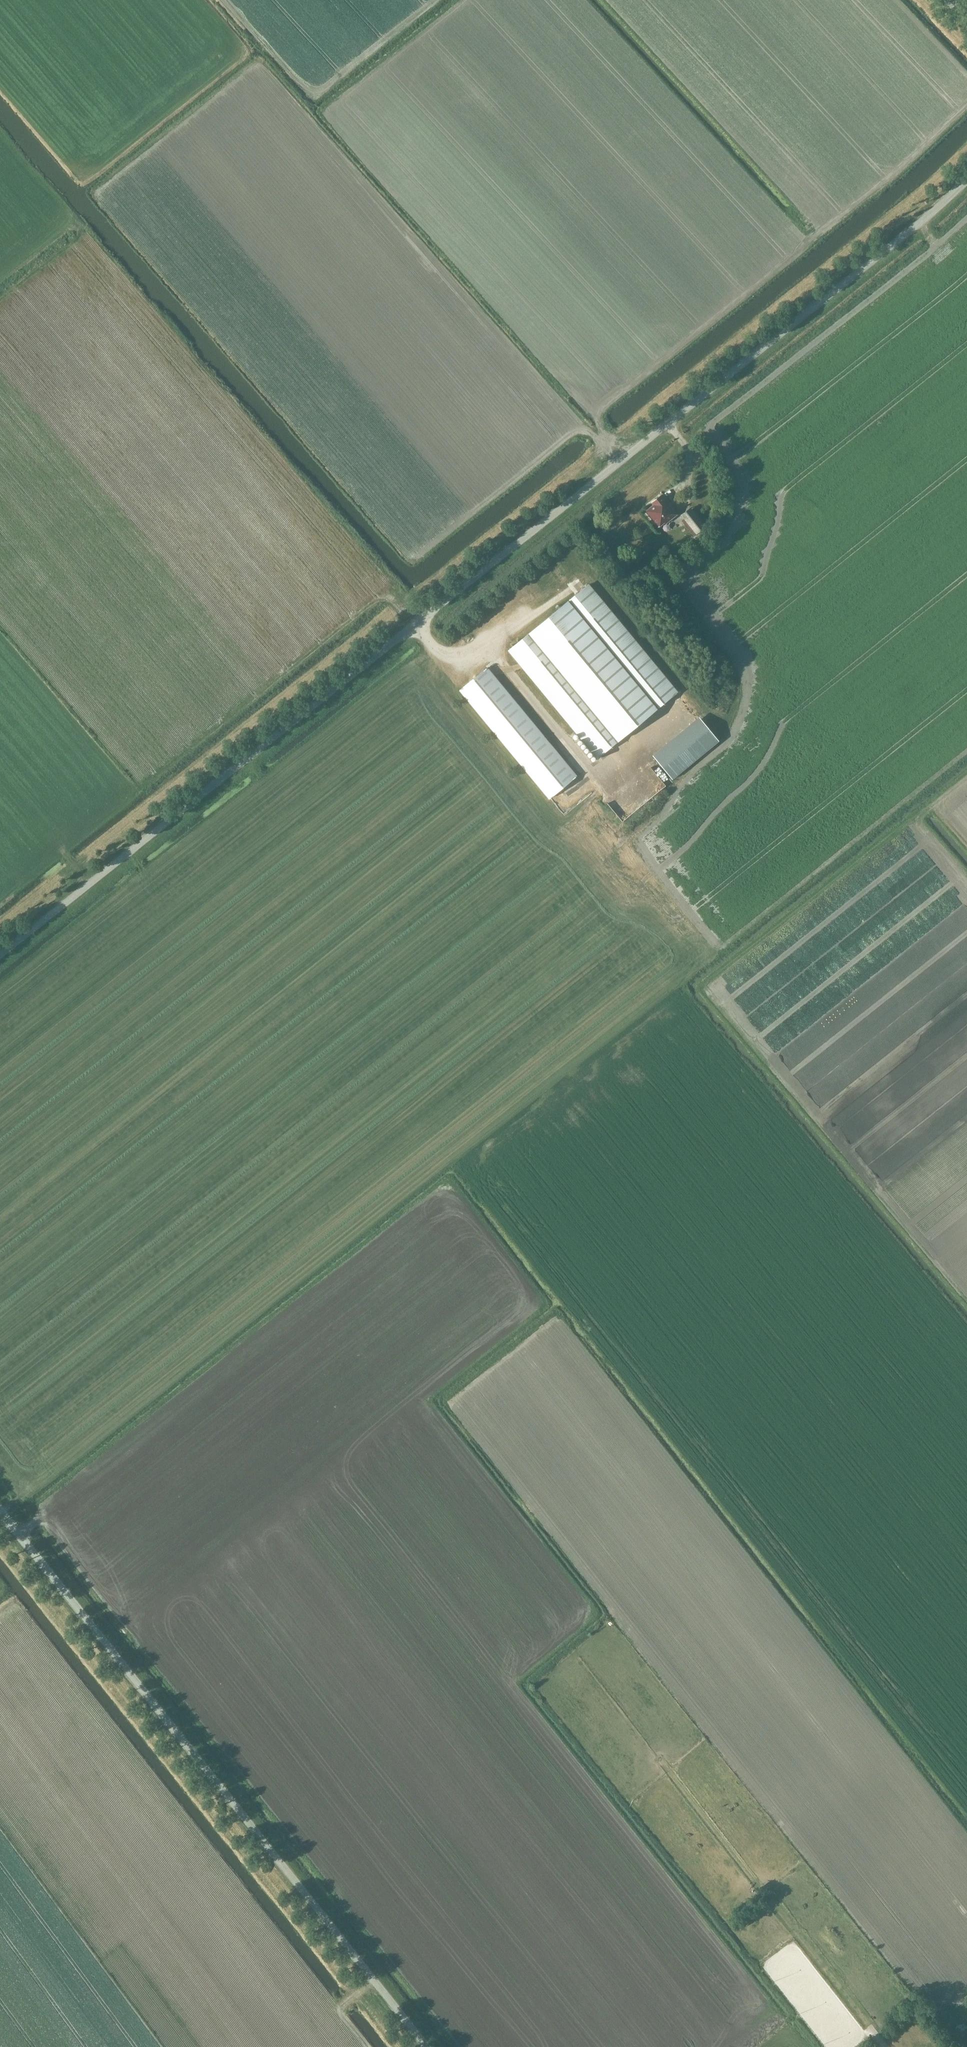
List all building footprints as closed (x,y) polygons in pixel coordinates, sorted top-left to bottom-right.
[(704,452),(698,455),(706,466),(711,462),(704,452)] [(665,524),(677,514),(661,495),(652,502),(654,505),(646,511),(658,527),(664,522),(665,524)] [(695,514),(687,521),(695,531),(703,525),(695,514)] [(587,586),(508,651),(599,761),(678,695),(587,586)] [(487,668),(460,689),(549,798),(575,776),(487,668)] [(698,718),(654,754),(674,778),(718,742),(698,718)]
